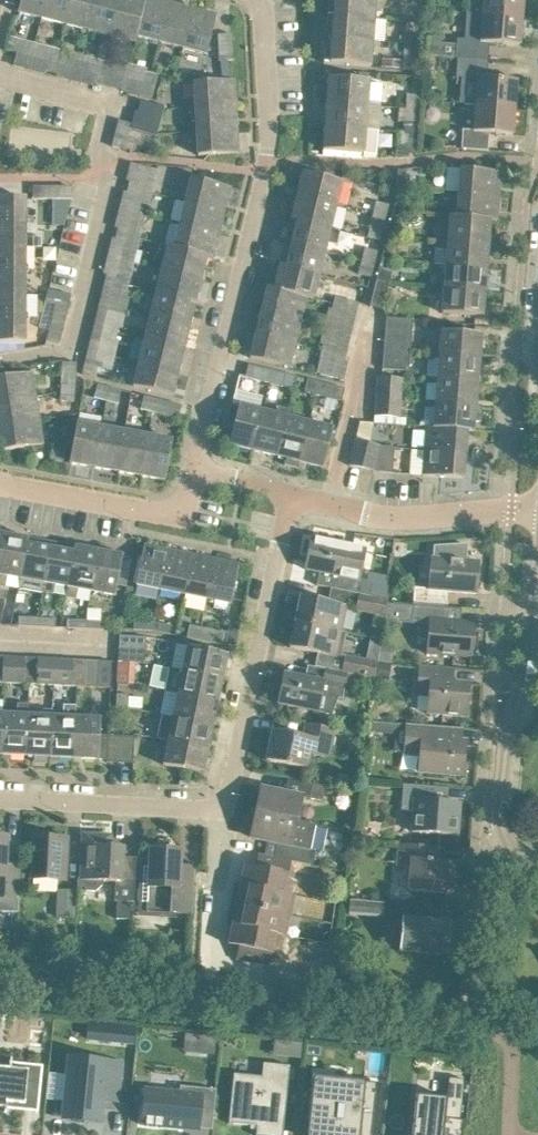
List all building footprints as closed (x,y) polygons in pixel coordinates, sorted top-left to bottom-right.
[(20,13),(41,18),(45,0),(21,0),(18,12),(20,13)] [(70,0),(45,0),(41,18),(64,24),(70,0)] [(95,0),(70,0),(64,24),(87,30),(95,0)] [(87,30),(110,36),(120,0),(95,0),(87,30)] [(132,0),(120,0),(110,36),(134,42),(144,3),(132,0)] [(159,0),(145,0),(144,3),(134,42),(135,43),(137,36),(159,42),(169,3),(159,0)] [(330,64),(352,65),(370,67),(376,0),(335,0),(330,64)] [(482,15),(522,18),(523,0),(483,0),(482,15)] [(193,9),(169,3),(159,42),(183,48),(193,9)] [(193,9),(183,48),(199,52),(207,54),(211,36),(217,15),(193,9)] [(522,18),(482,15),(467,14),(465,39),(457,39),(455,58),(457,58),(488,60),(489,43),(520,45),(522,18)] [(405,30),(404,43),(417,44),(418,31),(405,30)] [(231,34),(218,35),(219,61),(233,61),(231,34)] [(9,37),(6,50),(17,53),(20,40),(9,37)] [(404,43),(403,56),(416,57),(417,44),(404,43)] [(442,57),(454,58),(455,48),(443,47),(442,57)] [(65,51),(52,48),(52,49),(49,60),(62,63),(65,51)] [(403,56),(402,69),(415,70),(416,57),(403,56)] [(486,78),(488,60),(457,58),(456,77),(477,79),(475,105),(515,108),(517,81),(486,78)] [(62,63),(49,60),(46,71),(59,74),(62,63)] [(111,63),(98,60),(95,72),(108,75),(111,63)] [(95,72),(92,83),(105,86),(108,75),(95,72)] [(158,75),(145,72),(142,83),(155,87),(158,75)] [(329,77),(327,102),(367,105),(368,97),(369,80),(351,79),(329,77)] [(194,82),(195,107),(235,104),(234,80),(194,82)] [(142,83),(139,95),(152,98),(155,87),(142,83)] [(418,109),(419,95),(407,94),(406,108),(418,109)] [(367,105),(327,102),(325,126),(365,129),(367,105)] [(153,104),(149,117),(161,120),(164,107),(153,104)] [(195,107),(196,131),(237,129),(235,104),(195,107)] [(513,135),(515,108),(475,105),(473,131),(463,130),(461,149),(488,151),(489,133),(513,135)] [(406,108),(405,121),(417,122),(418,109),(406,108)] [(125,150),(130,129),(131,124),(118,121),(112,146),(125,150)] [(325,126),(323,150),(363,154),(365,129),(325,126)] [(196,131),(197,133),(198,155),(238,153),(237,129),(196,131)] [(409,132),(406,132),(397,131),(396,144),(408,145),(409,132)] [(499,196),(501,172),(460,168),(458,193),(499,196)] [(406,171),(403,170),(397,170),(396,187),(405,188),(406,171)] [(336,205),(342,182),(303,172),(297,195),(336,205)] [(191,177),(185,201),(225,211),(231,187),(191,177)] [(141,184),(130,181),(126,194),(138,196),(141,184)] [(141,184),(138,196),(149,199),(153,186),(141,184)] [(50,187),(39,187),(39,199),(51,199),(50,187)] [(62,187),(50,187),(51,199),(53,199),(62,199),(62,187)] [(62,187),(62,199),(71,199),(71,187),(63,187),(62,187)] [(396,187),(394,207),(395,207),(403,207),(403,202),(405,188),(396,187)] [(497,220),(499,196),(458,193),(456,216),(450,216),(497,220)] [(336,205),(297,195),(291,219),(330,228),(336,205)] [(25,198),(0,198),(0,343),(24,343),(25,198)] [(53,199),(53,224),(65,224),(71,199),(62,199),(53,199)] [(219,235),(225,211),(185,201),(180,225),(219,235)] [(385,216),(388,205),(376,202),(373,213),(385,216)] [(373,213),(370,227),(381,230),(385,216),(373,213)] [(392,216),(388,234),(396,236),(400,218),(392,216)] [(488,244),(490,220),(497,221),(497,220),(450,216),(448,240),(440,240),(488,244)] [(291,219),(285,242),(325,252),(330,228),(291,219)] [(180,225),(174,247),(168,246),(168,247),(207,257),(213,258),(219,235),(180,225)] [(130,230),(118,227),(115,240),(127,243),(130,230)] [(139,246),(142,233),(130,230),(127,243),(139,246)] [(383,252),(384,252),(391,254),(396,236),(388,234),(383,252)] [(488,244),(440,240),(436,239),(434,263),(446,264),(487,268),(488,244)] [(285,242),(280,265),(319,275),(325,252),(285,242)] [(168,247),(162,270),(201,280),(207,257),(168,247)] [(373,264),(376,251),(365,249),(362,261),(373,264)] [(362,261),(358,274),(370,277),(373,264),(362,261)] [(485,291),(487,268),(446,264),(444,288),(485,291)] [(280,265),(274,288),(267,287),(267,288),(306,297),(313,299),(319,275),(280,265)] [(392,272),(379,269),(375,285),(388,288),(392,272)] [(195,303),(201,280),(162,270),(156,293),(195,303)] [(119,277),(107,274),(104,287),(115,290),(119,277)] [(127,293),(130,280),(119,277),(115,290),(127,293)] [(375,285),(370,306),(383,309),(388,288),(375,285)] [(306,297),(267,288),(262,311),(301,320),(306,297)] [(444,288),(442,313),(483,316),(485,291),(444,288)] [(56,304),(67,307),(70,295),(49,291),(47,302),(56,304)] [(190,326),(195,303),(156,293),(151,316),(190,326)] [(357,310),(358,303),(335,297),(334,304),(357,310)] [(351,332),(355,316),(357,310),(334,304),(330,303),(324,326),(351,332)] [(56,304),(53,317),(64,319),(67,307),(56,304)] [(301,320),(262,311),(256,334),(295,344),(301,320)] [(184,349),(190,326),(151,316),(145,339),(184,349)] [(50,329),(61,331),(64,319),(53,317),(50,329)] [(385,330),(411,333),(413,320),(386,317),(385,330)] [(107,323),(95,320),(88,350),(111,356),(115,339),(104,336),(107,323)] [(115,339),(118,326),(107,323),(104,336),(115,339)] [(345,356),(347,350),(351,332),(324,326),(320,344),(323,345),(321,350),(345,356)] [(47,341),(59,343),(61,331),(50,329),(47,341)] [(385,330),(384,343),(410,345),(411,333),(385,330)] [(459,332),(440,331),(439,355),(479,359),(481,334),(459,332)] [(289,367),(295,344),(256,334),(250,358),(271,363),(289,367)] [(139,362),(178,372),(184,349),(145,339),(139,362)] [(384,343),(383,356),(409,358),(410,345),(384,343)] [(321,350),(316,373),(343,380),(348,362),(344,361),(345,356),(321,350)] [(479,359),(439,355),(437,379),(477,383),(479,359)] [(383,356),(382,369),(383,369),(400,370),(408,371),(409,358),(383,356)] [(76,363),(63,362),(61,389),(75,390),(76,363)] [(99,366),(98,366),(85,362),(82,374),(96,377),(99,366)] [(172,396),(172,395),(178,372),(139,362),(133,387),(172,396)] [(285,374),(270,370),(248,365),(245,376),(245,378),(265,382),(282,386),(285,374)] [(36,396),(32,372),(0,377),(0,401),(36,396)] [(402,392),(403,379),(399,379),(399,376),(382,375),(382,377),(377,377),(376,390),(402,392)] [(304,392),(316,395),(319,382),(307,379),(304,392)] [(477,383),(437,379),(435,403),(476,406),(477,383)] [(323,383),(319,382),(316,395),(320,396),(341,401),(345,388),(323,383)] [(109,388),(98,385),(95,398),(106,401),(109,388)] [(106,401),(118,403),(121,391),(109,388),(106,401)] [(61,389),(61,401),(74,401),(75,390),(61,389)] [(235,390),(229,415),(236,417),(229,445),(253,450),(262,411),(259,410),(262,396),(235,390)] [(376,390),(375,402),(401,405),(402,392),(376,390)] [(39,420),(36,396),(0,401),(0,426),(39,420)] [(156,399),(144,396),(141,409),(153,412),(156,399)] [(178,418),(181,406),(156,399),(153,412),(178,418)] [(375,402),(375,403),(373,422),(400,424),(401,418),(400,418),(401,405),(375,402)] [(426,426),(426,427),(474,430),(474,427),(481,428),(482,413),(475,413),(476,406),(435,403),(433,426),(426,426)] [(276,456),(285,417),(262,411),(253,450),(276,456)] [(286,417),(276,456),(285,458),(284,465),(298,468),(299,462),(309,422),(286,417)] [(43,444),(39,420),(0,426),(0,433),(3,450),(43,444)] [(333,428),(309,422),(299,462),(323,468),(333,428)] [(93,467),(100,427),(77,423),(73,441),(69,463),(93,467)] [(117,471),(124,431),(100,427),(93,467),(117,471)] [(426,427),(425,451),(465,454),(467,431),(474,431),(474,430),(426,427)] [(141,476),(148,436),(124,431),(117,471),(141,476)] [(172,440),(148,436),(141,476),(165,480),(172,440)] [(368,443),(355,439),(349,465),(362,468),(368,443)] [(374,471),(381,446),(368,443),(362,468),(374,471)] [(65,449),(53,446),(51,459),(63,462),(65,449)] [(463,478),(465,454),(425,451),(423,475),(463,478)] [(5,586),(6,582),(7,576),(20,578),(28,538),(4,534),(0,555),(0,585),(5,586)] [(20,578),(18,588),(42,593),(51,542),(28,538),(20,578)] [(371,596),(374,582),(358,579),(364,549),(312,539),(306,569),(332,575),(330,588),(337,590),(371,596)] [(67,587),(75,547),(51,542),(42,593),(52,594),(55,584),(67,587)] [(160,589),(168,550),(144,545),(136,584),(160,589)] [(431,558),(429,588),(414,587),(413,602),(447,604),(448,591),(476,593),(479,561),(466,560),(467,545),(435,547),(434,558),(431,558)] [(91,591),(98,551),(75,547),(67,587),(68,587),(65,597),(76,599),(79,589),(91,591)] [(183,594),(192,554),(168,550),(160,589),(183,594)] [(123,555),(98,551),(91,591),(115,595),(119,577),(123,555)] [(207,599),(215,559),(192,554),(183,594),(207,599)] [(207,599),(231,604),(239,564),(215,559),(207,599)] [(345,608),(385,616),(387,603),(387,600),(371,597),(371,596),(337,590),(335,603),(301,596),(295,622),(341,631),(345,608)] [(384,621),(429,625),(427,654),(471,657),(474,623),(443,621),(444,608),(422,606),(413,605),(390,603),(387,603),(385,616),(384,621)] [(19,617),(18,626),(37,627),(37,618),(19,617)] [(56,619),(37,618),(37,627),(55,628),(56,619)] [(67,628),(85,629),(86,620),(67,619),(67,628)] [(86,620),(85,629),(104,630),(104,621),(86,620)] [(151,630),(153,622),(134,621),(133,630),(151,630)] [(153,622),(151,630),(169,634),(171,626),(153,622)] [(369,636),(364,660),(344,656),(344,658),(335,656),(341,631),(295,622),(290,647),(323,654),(321,666),(315,665),(315,666),(359,675),(375,679),(378,662),(380,644),(381,639),(369,636)] [(198,640),(201,627),(189,625),(187,638),(198,640)] [(227,632),(201,627),(198,640),(224,645),(227,632)] [(145,650),(146,637),(120,636),(119,649),(145,650)] [(188,646),(183,670),(222,678),(227,654),(206,650),(188,646)] [(119,649),(118,662),(145,663),(145,650),(119,649)] [(2,683),(15,683),(24,684),(25,657),(3,656),(2,683)] [(38,658),(25,657),(24,684),(37,684),(38,658)] [(55,659),(51,658),(38,658),(37,684),(54,685),(55,659)] [(73,659),(55,659),(54,685),(72,686),(73,659)] [(86,660),(73,659),(72,686),(85,687),(86,660)] [(99,661),(86,660),(85,687),(97,687),(99,661)] [(97,687),(110,688),(112,661),(99,661),(97,687)] [(278,704),(317,712),(317,710),(331,713),(338,698),(342,699),(345,686),(356,688),(359,675),(315,666),(312,679),(284,674),(278,704)] [(454,669),(419,666),(417,694),(428,695),(427,713),(466,717),(469,684),(453,682),(454,669)] [(178,693),(218,702),(222,678),(171,668),(169,668),(164,690),(178,693)] [(178,693),(173,717),(213,725),(218,702),(178,693)] [(116,707),(128,708),(129,694),(117,694),(116,707)] [(26,755),(27,715),(28,704),(17,703),(16,714),(4,714),(2,754),(26,755)] [(63,717),(52,716),(50,757),(74,758),(75,717),(76,705),(64,704),(63,717)] [(161,714),(156,738),(168,740),(208,749),(213,725),(173,717),(161,714)] [(47,763),(47,757),(50,757),(52,716),(27,715),(26,755),(35,756),(34,762),(47,763)] [(75,717),(74,758),(98,759),(99,735),(100,718),(75,717)] [(373,722),(372,732),(385,733),(386,723),(373,722)] [(335,729),(328,728),(306,723),(303,736),(273,730),(266,760),(307,769),(310,755),(329,759),(335,729)] [(452,728),(407,724),(405,754),(420,755),(419,772),(462,775),(464,742),(451,741),(452,728)] [(99,735),(98,759),(107,759),(108,735),(99,735)] [(107,759),(107,762),(120,763),(121,736),(108,735),(107,759)] [(121,736),(120,763),(132,763),(133,763),(134,741),(134,737),(121,736)] [(208,749),(168,740),(163,765),(203,773),(208,749)] [(322,800),(325,786),(304,782),(301,796),(322,800)] [(435,787),(412,785),(403,784),(401,810),(413,811),(412,832),(457,835),(460,802),(434,800),(435,787)] [(299,795),(283,792),(261,787),(256,812),(298,821),(298,820),(294,820),(299,795)] [(259,814),(254,839),(277,843),(274,857),(291,861),(313,865),(316,851),(311,850),(313,837),(316,825),(298,821),(256,812),(255,813),(259,814)] [(131,902),(134,902),(135,882),(122,881),(123,847),(105,846),(105,835),(82,834),(80,879),(78,878),(77,887),(83,887),(86,890),(96,891),(103,884),(104,881),(115,882),(114,901),(117,901),(117,919),(130,919),(131,902)] [(7,836),(0,836),(0,898),(3,898),(2,912),(18,913),(19,899),(18,899),(19,866),(6,865),(7,836)] [(65,861),(66,839),(35,838),(33,878),(64,879),(65,861)] [(438,847),(416,845),(398,844),(397,867),(410,868),(408,891),(449,894),(450,883),(453,883),(455,862),(437,860),(438,847)] [(141,861),(138,916),(178,918),(178,914),(191,914),(192,888),(179,888),(181,849),(150,848),(149,861),(141,861)] [(289,873),(291,861),(274,857),(258,854),(255,867),(245,864),(239,894),(233,893),(231,903),(291,915),(295,895),(290,894),(294,875),(289,873)] [(76,890),(59,889),(57,917),(74,918),(76,890)] [(384,903),(350,900),(349,914),(383,917),(384,903)] [(287,936),(291,915),(231,903),(229,914),(234,915),(228,944),(239,946),(236,959),(270,966),(272,953),(277,954),(281,935),(287,936)] [(450,922),(401,918),(399,951),(448,955),(450,922)] [(288,960),(287,974),(305,976),(333,978),(334,964),(307,961),(288,960)] [(88,1023),(87,1030),(104,1032),(103,1040),(134,1043),(136,1028),(88,1023)] [(202,1033),(200,1053),(214,1054),(216,1034),(202,1033)] [(294,1041),(293,1057),(301,1058),(302,1042),(294,1041)] [(117,1099),(121,1064),(70,1059),(64,1117),(100,1121),(102,1098),(117,1099)] [(229,1123),(252,1125),(253,1122),(257,1122),(256,1134),(282,1134),(288,1079),(294,1079),(295,1069),(289,1068),(289,1065),(263,1063),(262,1077),(234,1074),(229,1123)] [(5,1108),(5,1112),(6,1112),(6,1108),(7,1102),(15,1103),(15,1102),(24,1103),(25,1095),(26,1095),(27,1082),(41,1084),(43,1065),(27,1064),(27,1070),(10,1069),(0,1068),(0,1108),(5,1108)] [(307,1134),(359,1134),(360,1125),(375,1126),(379,1085),(365,1084),(365,1082),(314,1076),(307,1134)] [(464,1079),(449,1078),(447,1098),(416,1094),(412,1134),(443,1134),(445,1117),(460,1119),(464,1079)] [(145,1089),(141,1124),(146,1125),(146,1126),(147,1126),(147,1125),(151,1125),(151,1126),(152,1126),(152,1125),(155,1125),(154,1126),(156,1127),(156,1126),(160,1126),(160,1127),(161,1127),(161,1126),(198,1130),(198,1128),(200,1117),(213,1118),(216,1089),(180,1086),(179,1092),(145,1089)] [(300,1117),(298,1132),(307,1133),(308,1117),(300,1117)]
